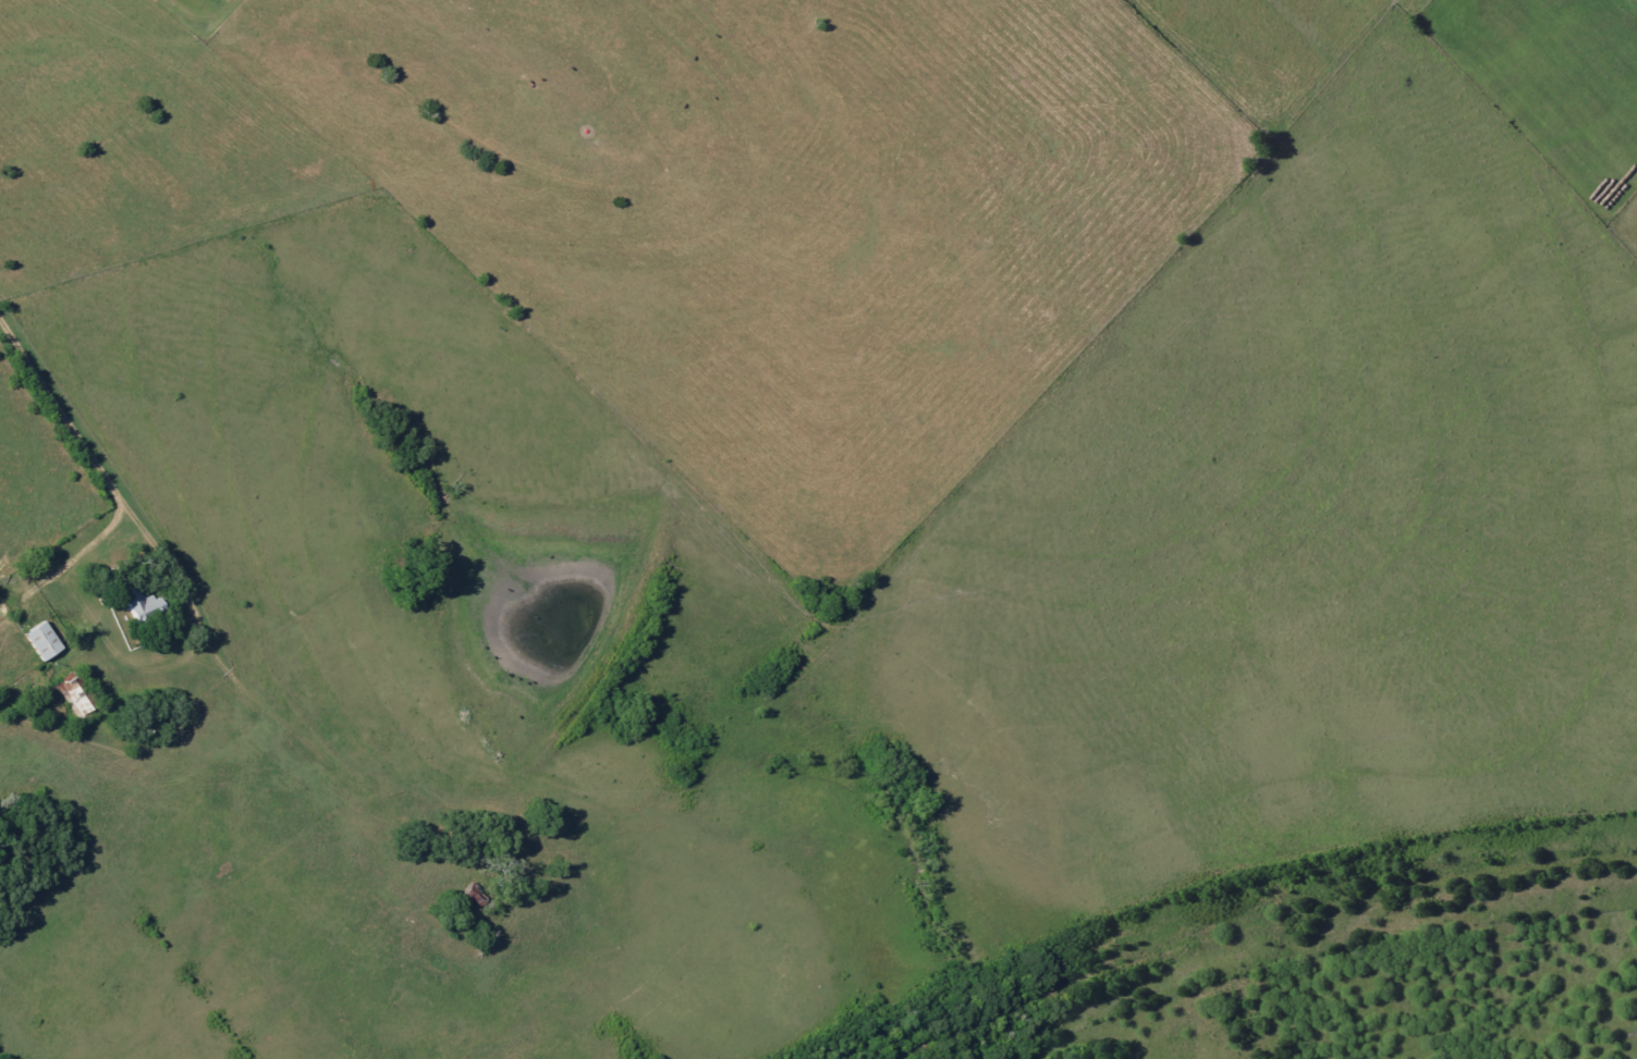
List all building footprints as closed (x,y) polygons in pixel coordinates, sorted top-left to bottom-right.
[(156,593),(145,598),(140,586),(124,593),(136,621),(163,609),(156,593)] [(26,634),(44,662),(64,649),(46,621),(26,634)] [(94,710),(70,674),(56,683),(80,719),(94,710)]
